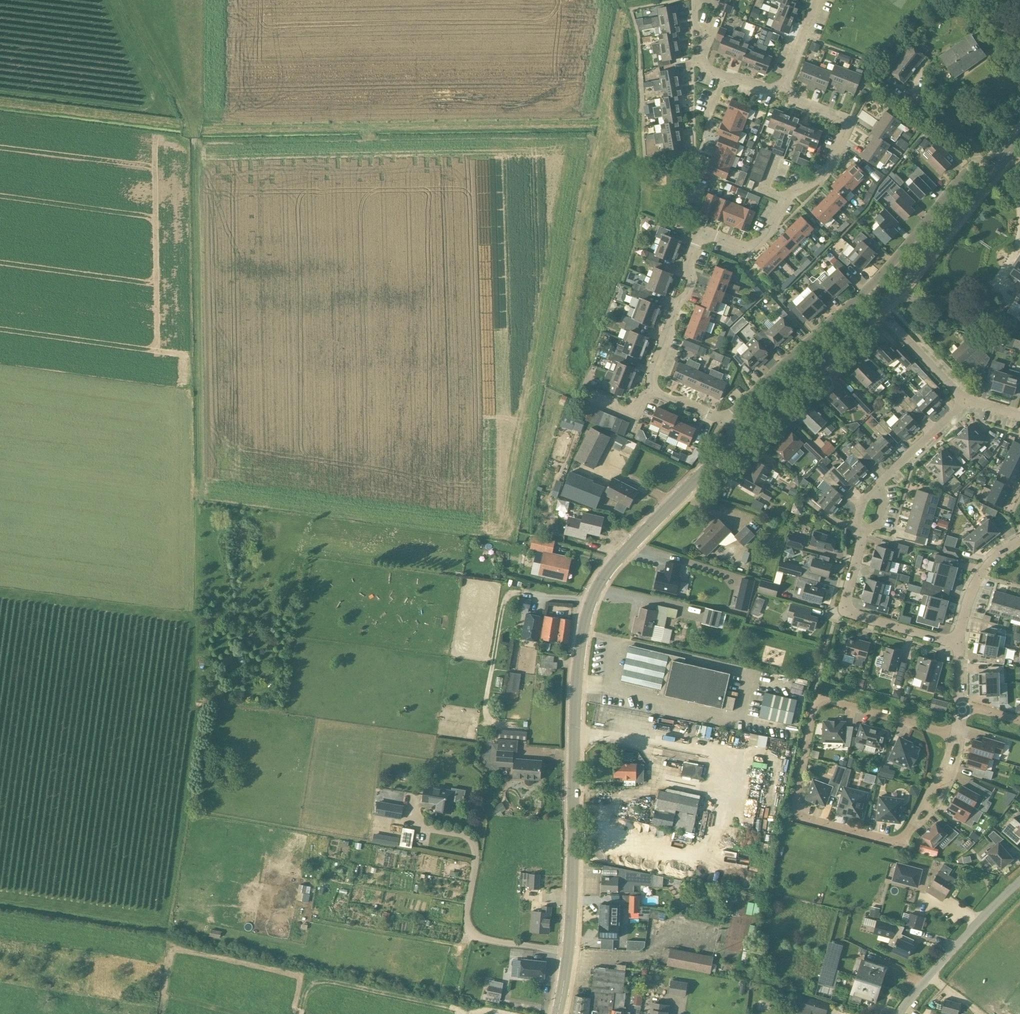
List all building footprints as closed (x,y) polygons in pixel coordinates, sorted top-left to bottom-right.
[(721,2),(718,8),(735,15),(736,10),(733,7),(733,6),(728,4),(729,0),(717,0),(721,2)] [(781,2),(797,8),(800,2),(797,1),(797,0),(778,0),(777,1),(781,2)] [(771,6),(769,11),(793,21),(798,9),(797,8),(781,2),(779,9),(771,6)] [(639,25),(678,18),(675,5),(658,8),(659,15),(650,17),(643,19),(644,24),(639,25)] [(751,16),(757,18),(760,9),(753,7),(751,16)] [(789,33),(793,21),(769,11),(767,16),(775,19),(772,27),(789,33)] [(678,18),(639,25),(639,30),(655,27),(656,35),(658,34),(658,35),(680,31),(678,18)] [(717,51),(730,56),(740,31),(735,29),(731,37),(724,34),(726,29),(720,27),(716,39),(721,41),(717,51)] [(749,43),(742,60),(741,64),(753,69),(768,30),(763,28),(758,42),(757,43),(750,41),(749,43)] [(773,32),(768,30),(753,69),(765,73),(772,57),(764,54),(773,32)] [(651,44),(652,49),(679,44),(676,32),(680,31),(658,35),(660,42),(651,44)] [(745,32),(740,31),(730,56),(742,60),(749,43),(742,41),(745,32)] [(984,55),(970,35),(940,56),(954,76),(984,55)] [(926,56),(910,43),(888,70),(904,83),(926,56)] [(653,55),(657,54),(659,66),(671,64),(670,59),(681,57),(679,44),(652,49),(653,55)] [(806,87),(811,88),(818,67),(805,62),(798,79),(808,83),(806,87)] [(834,65),(832,72),(828,82),(828,83),(837,86),(836,90),(840,91),(848,70),(834,65)] [(832,72),(818,67),(811,88),(815,90),(816,86),(826,90),(828,83),(828,82),(832,72)] [(653,86),(679,81),(677,68),(659,71),(661,79),(652,81),(653,86)] [(848,70),(840,91),(844,93),(845,89),(855,92),(861,75),(848,70)] [(660,98),(682,94),(679,81),(653,86),(654,91),(662,90),(664,97),(660,98)] [(653,107),(654,112),(680,108),(678,95),(682,94),(660,98),(661,105),(653,107)] [(731,99),(726,110),(747,118),(751,107),(731,99)] [(665,124),(682,120),(680,108),(654,112),(655,118),(663,116),(665,124)] [(772,136),(778,138),(787,114),(774,109),(768,126),(775,129),(772,136)] [(742,130),(747,118),(726,110),(722,122),(742,130)] [(886,111),(879,122),(899,136),(903,130),(897,126),(901,121),(886,111)] [(799,118),(787,114),(778,138),(782,140),(785,132),(793,135),(798,122),(799,118)] [(654,133),(655,139),(681,134),(678,121),(682,121),(682,120),(665,124),(661,125),(662,132),(654,133)] [(737,142),(742,130),(722,122),(717,134),(720,135),(737,142)] [(798,122),(793,135),(791,139),(798,142),(791,161),(796,162),(800,151),(810,127),(798,122)] [(896,141),(899,136),(879,122),(871,133),(875,135),(876,134),(886,142),(890,137),(896,141)] [(822,131),(810,127),(800,151),(805,153),(808,146),(815,148),(822,131)] [(681,134),(655,139),(656,144),(664,142),(666,150),(683,147),(681,134)] [(890,144),(886,142),(876,134),(875,135),(868,145),(889,159),(892,154),(887,150),(890,144)] [(720,135),(715,147),(736,155),(740,143),(737,142),(720,135)] [(900,138),(897,144),(906,149),(909,142),(900,138)] [(926,138),(917,148),(922,153),(932,143),(926,138)] [(923,155),(927,159),(941,173),(950,164),(941,154),(945,150),(937,142),(923,155)] [(889,159),(868,145),(861,156),(876,166),(879,161),(885,165),(889,159)] [(759,154),(770,158),(773,151),(762,146),(759,154)] [(731,166),(736,155),(715,147),(711,158),(731,166)] [(894,163),(899,158),(894,153),(889,158),(894,163)] [(768,164),(770,158),(759,154),(756,160),(768,164)] [(797,163),(810,167),(812,161),(799,156),(797,163)] [(726,178),(731,166),(711,158),(706,170),(726,178)] [(754,165),(765,170),(768,164),(756,160),(754,165)] [(855,162),(847,170),(859,182),(867,174),(855,162)] [(763,176),(765,170),(754,165),(752,171),(763,176)] [(930,189),(922,180),(927,175),(918,166),(908,176),(913,181),(909,185),(921,198),(930,189)] [(874,167),(867,174),(877,185),(878,184),(885,175),(874,167)] [(851,190),(859,182),(847,170),(839,178),(851,190)] [(737,183),(743,185),(748,173),(742,171),(737,183)] [(760,182),(763,176),(752,171),(749,178),(760,182)] [(831,185),(834,188),(835,188),(844,197),(851,190),(839,178),(831,185)] [(747,187),(752,189),(755,181),(750,179),(747,187)] [(880,184),(875,196),(878,198),(886,190),(881,185),(880,184)] [(891,205),(905,219),(914,210),(905,201),(910,196),(901,187),(893,196),(897,200),(891,205)] [(746,196),(748,190),(738,188),(736,193),(746,196)] [(847,201),(844,197),(835,188),(834,188),(827,196),(839,208),(847,201)] [(700,212),(712,217),(720,197),(708,192),(700,212)] [(747,198),(760,201),(761,195),(748,192),(747,198)] [(827,196),(819,203),(832,216),(839,208),(827,196)] [(731,201),(720,197),(712,217),(723,221),(731,201)] [(743,206),(731,201),(723,221),(735,226),(743,206)] [(832,216),(819,203),(812,211),(818,218),(817,220),(822,225),(832,216)] [(862,205),(856,210),(860,213),(865,208),(862,205)] [(755,211),(743,206),(735,226),(747,231),(755,211)] [(873,231),(885,243),(898,231),(891,224),(895,219),(884,209),(875,218),(880,224),(873,231)] [(860,213),(856,210),(851,215),(855,218),(860,213)] [(794,222),(807,235),(814,228),(801,215),(794,222)] [(846,220),(841,225),(845,229),(850,223),(846,220)] [(794,222),(787,229),(800,242),(807,235),(794,222)] [(662,239),(660,244),(678,251),(682,241),(669,236),(671,230),(660,225),(656,236),(662,239)] [(845,229),(841,225),(836,230),(840,234),(845,229)] [(800,242),(787,229),(778,238),(791,251),(800,242)] [(858,244),(855,249),(870,261),(877,253),(866,244),(870,239),(861,231),(853,240),(858,244)] [(783,258),(791,251),(778,238),(771,246),(783,258)] [(824,243),(818,248),(822,251),(827,246),(824,243)] [(647,258),(651,259),(663,263),(659,262),(659,261),(661,256),(667,258),(674,261),(678,251),(660,244),(656,254),(650,251),(647,258)] [(862,269),(870,261),(855,249),(850,244),(839,256),(848,264),(852,260),(862,269)] [(763,254),(775,266),(783,258),(771,246),(763,254)] [(822,251),(818,248),(813,253),(817,257),(822,251)] [(767,274),(775,266),(763,254),(755,262),(767,274)] [(1017,261),(1018,262),(1009,276),(1016,281),(1018,279),(1019,280),(1019,256),(1017,261)] [(808,258),(803,263),(807,267),(812,262),(808,258)] [(673,274),(661,269),(663,263),(651,259),(650,261),(649,264),(655,267),(651,277),(670,284),(673,274)] [(838,268),(830,275),(843,290),(851,282),(842,272),(846,268),(838,259),(833,264),(838,268)] [(799,275),(807,267),(803,263),(795,271),(799,275)] [(730,282),(734,272),(717,265),(713,276),(730,282)] [(788,279),(791,282),(796,277),(793,273),(788,279)] [(818,278),(813,282),(821,291),(826,287),(835,297),(843,290),(830,275),(822,283),(818,278)] [(709,286),(726,292),(729,286),(740,291),(742,287),(730,282),(713,276),(709,286)] [(633,289),(650,295),(653,289),(666,294),(670,284),(651,277),(649,283),(644,281),(642,285),(635,283),(633,289)] [(783,290),(791,282),(788,279),(780,287),(783,290)] [(813,291),(805,298),(819,313),(826,306),(817,296),(821,291),(813,282),(808,287),(813,291)] [(709,286),(705,296),(722,302),(723,302),(726,292),(709,286)] [(756,291),(761,296),(765,293),(760,288),(756,291)] [(636,307),(657,316),(660,308),(661,305),(648,300),(650,295),(633,289),(631,295),(639,298),(636,307)] [(705,296),(701,305),(701,306),(719,312),(724,314),(728,304),(723,302),(722,302),(705,296)] [(749,301),(752,305),(758,300),(754,296),(749,301)] [(811,320),(819,313),(805,298),(797,306),(793,301),(788,305),(797,314),(801,310),(811,320)] [(752,305),(749,301),(744,306),(747,309),(752,305)] [(701,306),(701,305),(698,304),(693,315),(710,321),(715,323),(719,312),(701,306)] [(621,320),(638,327),(640,321),(653,326),(655,323),(657,316),(636,307),(632,318),(624,315),(621,320)] [(775,325),(788,340),(793,336),(790,333),(794,330),(792,328),(797,324),(784,309),(779,314),(782,318),(775,325)] [(737,312),(731,318),(734,321),(740,316),(737,312)] [(709,321),(710,321),(693,315),(689,325),(706,331),(711,333),(715,323),(709,321)] [(734,321),(731,318),(726,322),(729,326),(734,321)] [(627,340),(645,347),(649,337),(636,332),(638,327),(621,320),(619,326),(627,329),(624,339),(627,340)] [(935,326),(941,331),(947,326),(938,323),(935,326)] [(731,328),(736,333),(740,329),(735,324),(731,328)] [(702,341),(706,331),(689,325),(686,335),(702,341)] [(767,325),(758,333),(773,349),(778,344),(782,341),(784,344),(788,340),(775,325),(770,329),(767,325)] [(749,348),(763,363),(767,359),(765,356),(769,353),(773,349),(758,333),(754,337),(746,344),(749,348)] [(724,337),(719,336),(715,346),(720,348),(724,337)] [(977,347),(969,338),(952,354),(961,363),(967,358),(973,364),(971,365),(981,375),(988,362),(982,356),(985,352),(979,345),(977,347)] [(1009,338),(1007,346),(1019,349),(1019,340),(1009,338)] [(704,356),(707,348),(686,339),(683,347),(704,356)] [(645,347),(627,340),(625,345),(619,343),(615,354),(626,358),(628,353),(641,358),(645,347)] [(914,361),(910,356),(900,346),(896,350),(893,346),(891,347),(886,341),(874,352),(880,358),(881,357),(888,364),(898,355),(905,362),(908,366),(914,361)] [(759,367),(763,363),(749,348),(742,355),(738,351),(733,356),(742,365),(747,361),(753,368),(757,364),(759,367)] [(711,358),(728,364),(731,357),(713,350),(711,358)] [(626,358),(615,354),(611,352),(608,359),(613,360),(611,364),(617,366),(615,372),(633,379),(637,369),(624,364),(626,358)] [(678,380),(685,383),(695,361),(689,358),(686,364),(680,362),(673,379),(678,381),(678,380)] [(701,363),(695,361),(685,383),(692,387),(696,389),(704,372),(698,370),(701,363)] [(854,372),(872,391),(888,377),(880,368),(875,373),(864,362),(854,372)] [(992,388),(1003,391),(1008,374),(998,370),(999,364),(992,362),(987,380),(994,382),(992,388)] [(911,369),(915,373),(921,368),(917,364),(911,369)] [(709,374),(704,372),(696,389),(701,391),(701,390),(708,394),(718,371),(712,368),(709,374)] [(633,379),(615,372),(609,370),(608,372),(607,374),(606,376),(606,378),(606,380),(612,383),(609,390),(621,395),(624,388),(629,390),(630,387),(633,379)] [(724,373),(718,371),(708,394),(720,399),(727,382),(721,380),(724,373)] [(1008,374),(1003,391),(1014,394),(1017,384),(1019,385),(1019,372),(1018,377),(1008,374)] [(932,388),(924,396),(936,409),(944,401),(934,390),(938,386),(928,375),(924,380),(932,388)] [(828,397),(843,412),(854,401),(840,386),(828,397)] [(874,406),(869,401),(858,389),(851,396),(867,413),(874,406)] [(927,415),(928,416),(930,415),(931,416),(937,411),(935,410),(936,409),(924,396),(919,391),(911,398),(908,395),(903,399),(914,409),(918,405),(927,415)] [(907,412),(899,419),(911,432),(920,424),(909,414),(914,409),(903,399),(899,403),(907,412)] [(835,428),(827,420),(828,420),(812,405),(800,418),(816,432),(821,427),(829,435),(835,428)] [(586,419),(592,422),(598,409),(591,406),(586,419)] [(651,422),(661,427),(668,411),(658,406),(651,422)] [(604,411),(598,409),(592,422),(598,425),(604,411)] [(604,411),(598,425),(605,427),(610,414),(604,411)] [(678,415),(668,411),(661,427),(659,431),(669,435),(678,415)] [(563,414),(560,426),(582,431),(585,419),(563,414)] [(610,414),(605,427),(611,430),(617,417),(610,414)] [(678,415),(669,435),(679,440),(686,423),(676,419),(678,415)] [(879,422),(889,433),(893,429),(903,440),(905,438),(907,440),(912,435),(910,433),(911,432),(899,419),(895,415),(887,422),(883,418),(879,422)] [(618,432),(623,419),(617,417),(611,430),(618,433),(618,432)] [(618,432),(618,433),(625,435),(630,422),(623,419),(618,432)] [(883,435),(875,442),(887,455),(895,448),(885,437),(889,433),(879,422),(874,427),(883,435)] [(696,428),(686,423),(679,440),(689,444),(696,428)] [(989,440),(984,434),(983,435),(971,423),(954,440),(965,452),(964,454),(969,459),(989,440)] [(575,459),(594,469),(611,436),(592,426),(575,459)] [(783,439),(775,447),(787,459),(803,443),(789,429),(781,437),(783,439)] [(618,436),(616,442),(635,452),(638,445),(618,436)] [(818,437),(814,442),(825,453),(828,455),(835,448),(826,440),(824,442),(818,437)] [(825,453),(814,442),(810,438),(804,445),(819,460),(825,453)] [(1009,452),(1019,457),(1019,443),(1014,440),(1009,452)] [(859,441),(854,446),(864,456),(869,452),(879,463),(887,455),(875,442),(867,450),(859,441)] [(858,458),(850,466),(862,479),(870,471),(860,460),(864,456),(854,446),(850,450),(858,458)] [(963,464),(958,459),(957,460),(945,448),(927,465),(939,477),(938,478),(943,484),(963,464)] [(681,454),(674,451),(672,455),(679,458),(688,462),(691,456),(682,452),(681,454)] [(1009,452),(1005,460),(1019,467),(1019,457),(1009,452)] [(827,457),(817,465),(824,473),(834,464),(827,457)] [(1005,460),(999,472),(1019,482),(1019,481),(1019,467),(1005,460)] [(751,466),(749,471),(766,480),(769,482),(775,470),(758,461),(754,467),(751,466)] [(862,479),(850,466),(845,461),(838,469),(834,465),(830,469),(840,480),(844,476),(854,486),(862,479)] [(817,488),(824,494),(838,505),(845,496),(834,487),(840,480),(830,469),(826,473),(822,478),(824,480),(817,488)] [(561,494),(597,508),(605,486),(594,482),(594,480),(570,471),(561,494)] [(769,482),(766,480),(749,471),(741,484),(758,494),(765,481),(769,482)] [(605,493),(630,506),(638,490),(613,477),(605,493)] [(558,496),(561,480),(555,479),(552,495),(558,496)] [(996,479),(992,489),(1008,497),(1012,487),(996,479)] [(766,489),(761,497),(769,501),(774,494),(766,489)] [(918,489),(915,500),(936,506),(939,495),(918,489)] [(1003,507),(1008,497),(992,489),(987,499),(1003,507)] [(939,506),(953,509),(957,496),(942,492),(939,506)] [(831,514),(838,505),(824,494),(818,502),(808,495),(805,500),(818,511),(822,506),(831,514)] [(558,498),(556,509),(568,510),(569,500),(558,498)] [(760,510),(764,504),(756,498),(751,504),(760,510)] [(933,516),(936,506),(915,500),(912,510),(933,516)] [(982,510),(995,516),(998,510),(985,504),(982,510)] [(930,527),(933,516),(912,510),(909,521),(930,527)] [(588,531),(600,534),(604,517),(585,513),(582,523),(569,520),(566,532),(586,537),(588,531)] [(735,536),(735,535),(717,517),(710,525),(711,527),(695,542),(707,554),(718,544),(727,545),(738,540),(735,536)] [(989,519),(977,529),(987,542),(988,540),(990,541),(993,538),(993,536),(999,532),(989,519)] [(917,535),(915,542),(924,544),(926,537),(927,537),(930,527),(909,521),(906,531),(917,535)] [(735,536),(738,540),(744,546),(755,535),(746,525),(735,535),(735,536)] [(987,542),(977,529),(964,539),(974,552),(980,547),(982,547),(985,545),(985,543),(987,542)] [(811,544),(833,550),(836,537),(815,531),(811,544)] [(786,545),(802,549),(805,539),(789,534),(786,545)] [(532,547),(552,552),(555,541),(534,536),(532,547)] [(874,555),(892,561),(893,556),(899,558),(900,552),(907,554),(909,547),(896,543),(894,550),(878,545),(876,549),(875,549),(874,555)] [(944,552),(958,556),(960,549),(945,546),(944,552)] [(541,573),(566,578),(570,559),(546,553),(541,573)] [(958,567),(957,567),(959,559),(950,557),(937,553),(932,571),(935,572),(955,578),(958,567)] [(872,566),(875,567),(885,570),(883,576),(897,579),(898,573),(889,571),(892,561),(874,555),(872,562),(873,562),(872,566)] [(828,576),(830,572),(831,572),(832,569),(831,568),(832,564),(813,558),(810,571),(828,576)] [(778,570),(800,576),(803,566),(781,560),(778,570)] [(667,569),(666,573),(658,572),(655,588),(677,593),(680,577),(678,576),(681,565),(668,562),(666,569),(667,569)] [(924,580),(922,586),(939,591),(941,585),(952,588),(955,578),(935,572),(932,582),(924,580)] [(866,582),(864,588),(883,593),(886,583),(895,585),(897,579),(883,576),(882,581),(868,578),(867,582),(866,582)] [(737,607),(747,610),(754,581),(743,578),(737,607)] [(760,591),(775,596),(779,584),(763,580),(760,591)] [(687,594),(689,582),(681,581),(679,593),(687,594)] [(821,602),(822,600),(824,601),(826,591),(824,591),(825,589),(807,583),(803,597),(821,602)] [(924,594),(921,604),(946,611),(949,600),(938,597),(939,591),(922,586),(920,593),(924,594)] [(883,593),(864,588),(863,595),(864,595),(862,599),(876,603),(874,609),(888,613),(890,607),(887,606),(890,595),(883,593)] [(989,612),(1000,615),(1006,593),(995,590),(989,612)] [(1000,615),(1011,618),(1017,597),(1006,593),(1000,615)] [(757,596),(751,612),(760,615),(765,598),(757,596)] [(1019,621),(1019,597),(1017,597),(1011,618),(1019,621)] [(518,606),(531,609),(532,600),(520,598),(518,606)] [(807,628),(814,630),(818,617),(810,615),(812,608),(791,603),(788,615),(794,617),(792,624),(799,626),(799,628),(806,630),(807,628)] [(665,627),(668,616),(676,618),(678,609),(670,607),(657,604),(656,611),(641,608),(639,617),(637,616),(633,631),(653,635),(652,639),(662,641),(665,627)] [(943,622),(946,611),(921,604),(917,621),(934,626),(936,620),(943,622)] [(702,621),(718,625),(721,612),(706,608),(702,621)] [(523,638),(539,641),(544,616),(528,613),(523,638)] [(542,638),(568,642),(572,619),(546,616),(542,638)] [(981,631),(979,642),(1004,647),(1007,630),(994,627),(993,633),(981,631)] [(865,656),(866,657),(870,642),(857,639),(857,641),(849,639),(845,653),(855,656),(853,663),(862,665),(865,656)] [(1003,647),(1004,647),(979,642),(977,653),(989,655),(988,661),(1004,664),(1007,648),(1003,647)] [(685,658),(631,646),(623,680),(666,690),(665,694),(733,710),(736,697),(726,695),(731,673),(684,662),(685,658)] [(876,664),(878,665),(896,671),(902,651),(887,647),(884,657),(880,656),(878,657),(876,664)] [(538,666),(557,668),(558,662),(554,662),(554,656),(539,654),(538,666)] [(934,691),(938,677),(942,662),(935,660),(920,656),(915,676),(924,679),(921,688),(934,691)] [(979,673),(979,684),(999,683),(999,672),(1004,672),(1004,666),(991,666),(991,672),(979,673)] [(519,692),(522,673),(510,671),(507,690),(519,692)] [(895,684),(901,685),(904,673),(898,671),(895,684)] [(999,683),(979,684),(980,695),(992,694),(992,700),(1005,700),(1005,688),(999,688),(999,683)] [(792,724),(798,699),(765,692),(759,717),(792,724)] [(947,710),(949,700),(933,698),(931,708),(947,710)] [(843,746),(850,747),(852,736),(845,735),(846,721),(824,721),(823,741),(843,742),(843,746)] [(692,722),(690,733),(710,738),(712,727),(692,722)] [(887,731),(869,726),(861,724),(859,733),(855,747),(863,749),(865,743),(876,746),(882,748),(887,731)] [(900,737),(896,745),(889,759),(903,765),(903,764),(910,767),(913,761),(915,762),(918,755),(916,754),(919,748),(911,744),(912,743),(906,740),(900,737)] [(499,738),(498,743),(498,750),(497,760),(513,761),(514,751),(518,752),(518,739),(499,738)] [(974,739),(971,751),(992,758),(993,752),(1001,754),(1005,743),(992,738),(990,744),(974,739)] [(991,758),(992,758),(971,751),(967,763),(978,767),(976,774),(991,779),(994,771),(986,769),(989,757),(991,758)] [(526,778),(525,780),(525,781),(526,782),(526,783),(527,784),(528,784),(528,785),(529,785),(530,785),(531,785),(532,784),(533,784),(534,783),(534,782),(535,781),(535,779),(540,779),(542,761),(515,759),(514,777),(526,778)] [(700,779),(704,765),(684,760),(681,774),(700,779)] [(636,781),(644,782),(644,764),(615,763),(614,776),(623,776),(623,779),(636,779),(636,781)] [(893,778),(896,770),(882,766),(879,774),(893,778)] [(832,789),(837,791),(842,779),(832,776),(829,785),(813,779),(806,798),(826,806),(832,789)] [(962,785),(956,796),(973,806),(979,795),(988,800),(993,792),(979,784),(975,792),(962,785)] [(436,810),(451,813),(455,791),(425,786),(423,801),(437,803),(436,810)] [(867,802),(865,802),(867,793),(845,787),(840,805),(850,807),(848,814),(861,817),(863,811),(865,811),(867,802)] [(652,824),(693,833),(700,799),(681,794),(660,789),(652,824)] [(877,819),(900,822),(903,799),(880,796),(877,819)] [(973,806),(956,796),(950,807),(962,814),(960,819),(972,826),(975,820),(968,816),(973,806)] [(401,819),(402,811),(403,806),(378,801),(376,814),(401,819)] [(1014,817),(1002,831),(1014,841),(1019,835),(1019,822),(1014,817)] [(952,840),(959,833),(948,824),(943,829),(936,822),(922,836),(933,847),(946,834),(952,840)] [(412,846),(415,828),(403,826),(400,845),(412,846)] [(1007,863),(1008,864),(1014,859),(999,843),(1004,838),(1003,838),(994,830),(988,835),(997,844),(988,852),(990,853),(985,857),(993,866),(997,862),(1002,867),(1007,863)] [(399,845),(400,835),(374,833),(373,842),(399,845)] [(917,886),(922,870),(898,863),(893,880),(917,886)] [(604,864),(603,876),(602,890),(618,891),(634,891),(634,885),(653,886),(654,874),(613,866),(604,864)] [(946,893),(947,894),(956,879),(940,870),(927,891),(942,900),(946,893)] [(530,874),(529,888),(540,889),(540,875),(530,874)] [(640,912),(640,895),(630,895),(629,912),(640,912)] [(602,904),(601,923),(619,924),(623,924),(624,908),(620,908),(620,905),(602,904)] [(531,931),(549,933),(551,906),(544,906),(543,912),(533,911),(531,931)] [(870,914),(878,916),(880,908),(872,906),(870,914)] [(667,913),(651,910),(650,917),(666,920),(667,913)] [(907,924),(923,928),(925,918),(910,913),(907,924)] [(895,946),(893,950),(908,956),(910,951),(913,951),(915,947),(913,945),(912,944),(914,939),(894,930),(895,924),(878,920),(875,932),(891,937),(890,944),(895,946)] [(619,924),(601,923),(600,937),(618,938),(619,924)] [(628,949),(645,949),(646,940),(628,940),(628,949)] [(668,964),(710,972),(713,956),(671,948),(668,964)] [(840,951),(830,949),(822,982),(831,985),(840,951)] [(545,977),(546,962),(522,959),(521,968),(520,967),(519,977),(536,979),(536,977),(545,977)] [(864,960),(858,977),(880,984),(881,984),(886,967),(864,960)] [(614,991),(624,992),(626,970),(594,966),(591,997),(589,1013),(611,1013),(614,991)] [(857,977),(852,993),(850,998),(861,1002),(862,997),(874,1000),(880,984),(858,977),(857,977)] [(483,999),(494,1001),(495,995),(501,997),(504,982),(491,980),(488,993),(484,993),(483,999)] [(685,995),(687,983),(671,981),(670,993),(685,995)] [(624,992),(614,991),(611,1013),(626,1013),(624,1013),(624,1011),(626,992),(624,992)] [(635,992),(634,1004),(642,1004),(643,992),(635,992)] [(591,997),(575,995),(573,1013),(589,1013),(591,997)] [(821,1013),(826,1013),(829,1003),(814,999),(802,996),(799,1007),(821,1013)] [(952,1013),(958,1013),(961,1002),(945,998),(941,1011),(952,1013)] [(668,1012),(668,1006),(653,1004),(652,1013),(667,1013),(668,1012)]
